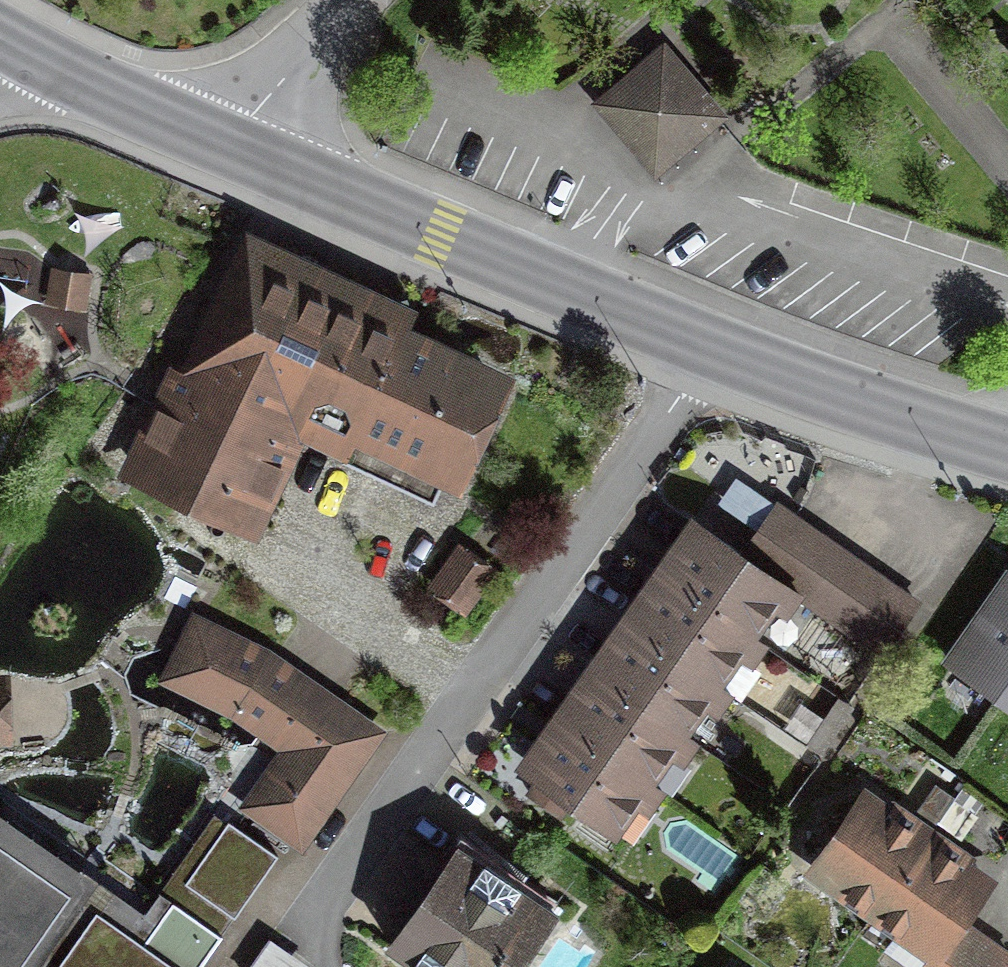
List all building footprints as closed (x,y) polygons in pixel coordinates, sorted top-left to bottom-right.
[(650,164),(714,118),(667,52),(603,98),(650,164)] [(78,267),(48,265),(46,301),(75,303),(78,267)] [(134,469),(252,523),(297,428),(348,452),(343,461),(433,503),(451,467),(456,469),(496,385),(400,340),(400,341),(262,276),(210,385),(180,371),(134,469)] [(759,567),(785,585),(819,535),(794,518),(759,567)] [(694,524),(661,573),(751,634),(785,585),(759,567),(694,524)] [(785,585),(809,601),(843,553),(819,535),(785,585)] [(809,601),(834,618),(868,571),(843,553),(809,601)] [(453,563),(435,587),(463,608),(481,583),(453,563)] [(834,618),(858,635),(892,587),(868,571),(834,618)] [(661,573),(628,620),(718,683),(751,634),(661,573)] [(952,656),(1007,693),(1007,575),(1006,574),(952,656)] [(916,603),(892,587),(858,635),(884,652),(916,603)] [(628,620),(594,669),(680,731),(718,683),(628,620)] [(288,745),(251,804),(305,837),(371,731),(201,626),(172,673),(288,745)] [(594,669),(559,719),(643,780),(680,731),(594,669)] [(643,780),(559,719),(522,769),(609,829),(643,780)] [(864,795),(811,870),(874,911),(924,840),(864,795)] [(230,819),(188,877),(235,911),(277,854),(230,819)] [(212,934),(164,902),(148,926),(0,827),(0,966),(190,966),(212,934)] [(981,880),(924,840),(874,911),(930,950),(956,914),(981,880)] [(396,954),(416,966),(512,966),(551,909),(465,852),(396,954)] [(956,914),(930,950),(919,966),(998,966),(1007,953),(1007,951),(956,914)]
